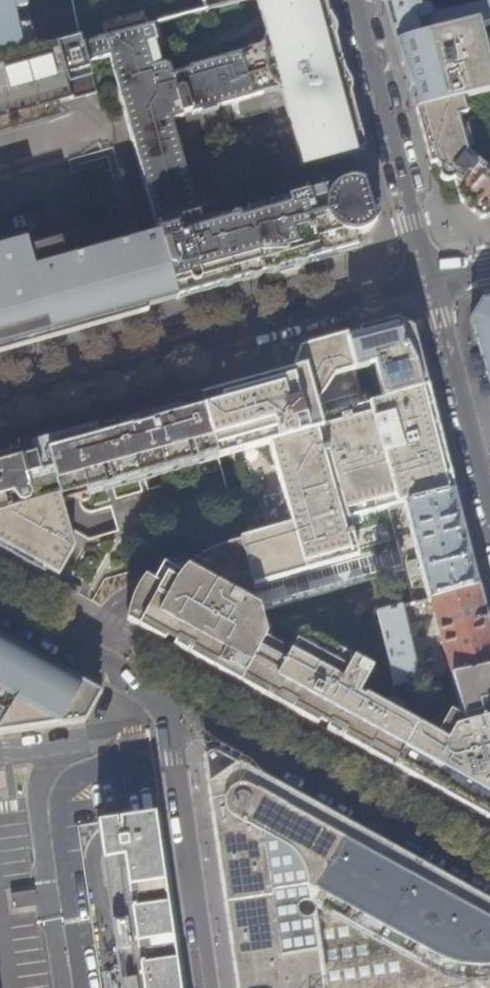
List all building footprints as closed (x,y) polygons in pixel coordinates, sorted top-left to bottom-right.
[(26,0),(0,0),(0,56),(36,49),(26,0)] [(82,40),(82,41),(84,41),(148,24),(205,10),(203,0),(73,0),(82,40)] [(172,122),(183,119),(182,115),(192,112),(193,116),(270,93),(273,93),(275,93),(280,94),(281,96),(283,98),(286,102),(303,167),(365,150),(337,48),(329,18),(324,0),(257,0),(264,26),(265,28),(266,30),(267,33),(266,36),(266,39),(263,43),(260,45),(250,49),(240,54),(189,69),(189,71),(172,75),(171,72),(170,70),(169,68),(164,65),(160,65),(149,27),(96,41),(97,42),(85,45),(90,63),(108,58),(117,88),(160,238),(177,299),(207,291),(264,275),(282,270),(324,258),(356,249),(353,237),(356,237),(361,236),(365,233),(369,231),(374,226),(377,221),(378,218),(379,211),(379,205),(378,199),(374,193),(371,189),(364,184),(356,181),(352,181),(347,181),(342,183),(338,185),(335,186),(333,179),(308,186),(304,187),(306,195),(200,225),(172,122)] [(205,10),(221,5),(220,0),(203,0),(205,10)] [(393,28),(397,43),(447,30),(489,19),(489,0),(470,0),(472,6),(441,13),(439,5),(434,6),(435,9),(431,10),(430,8),(428,7),(426,7),(424,7),(422,0),(386,0),(393,28)] [(464,99),(447,30),(397,43),(407,80),(416,110),(464,99)] [(92,89),(82,41),(82,40),(36,49),(0,56),(0,119),(92,89)] [(460,116),(468,114),(464,99),(416,110),(430,164),(435,163),(443,169),(441,172),(441,173),(442,176),(445,179),(446,179),(449,179),(453,177),(454,178),(457,180),(462,204),(480,219),(489,217),(489,174),(479,165),(477,167),(463,155),(468,150),(460,116)] [(177,299),(160,238),(128,246),(120,220),(114,224),(101,230),(87,235),(44,249),(20,256),(0,261),(0,349),(177,299)] [(481,300),(471,318),(481,355),(489,388),(489,299),(481,300)] [(376,326),(359,331),(368,367),(374,365),(383,401),(428,388),(418,351),(413,332),(395,321),(376,326)] [(359,331),(345,335),(355,370),(368,367),(359,331)] [(432,403),(428,388),(383,401),(380,402),(364,406),(355,370),(345,335),(305,346),(300,356),(292,369),(265,377),(198,396),(215,456),(268,441),(291,520),(238,535),(240,542),(259,610),(407,571),(400,544),(360,555),(350,520),(404,506),(456,492),(451,475),(440,433),(432,403)] [(300,356),(305,346),(298,348),(292,369),(300,356)] [(215,456),(198,396),(0,452),(0,488),(30,563),(58,579),(74,549),(60,498),(215,456)] [(0,488),(0,547),(30,563),(0,488)] [(468,538),(456,492),(404,506),(418,559),(409,562),(412,575),(422,573),(430,600),(432,600),(481,586),(468,538)] [(87,534),(108,533),(107,508),(86,509),(87,534)] [(400,717),(404,710),(392,704),(381,706),(365,698),(364,700),(359,697),(373,672),(302,633),(290,654),(264,639),(267,636),(259,610),(240,542),(225,550),(216,556),(206,564),(196,573),(188,582),(157,566),(126,621),(187,655),(260,695),(479,816),(489,822),(489,667),(452,675),(451,675),(464,722),(451,715),(438,738),(400,717)] [(481,586),(432,600),(451,674),(452,674),(452,675),(489,667),(489,619),(481,586)] [(421,680),(404,608),(381,615),(396,685),(421,680)] [(101,694),(87,686),(0,638),(0,734),(84,722),(101,694)] [(489,986),(489,907),(274,787),(269,788),(269,785),(214,755),(211,755),(208,756),(206,757),(205,759),(205,760),(204,762),(210,802),(236,987),(482,987),(489,986)] [(161,814),(99,823),(122,987),(186,987),(167,855),(161,814)]
